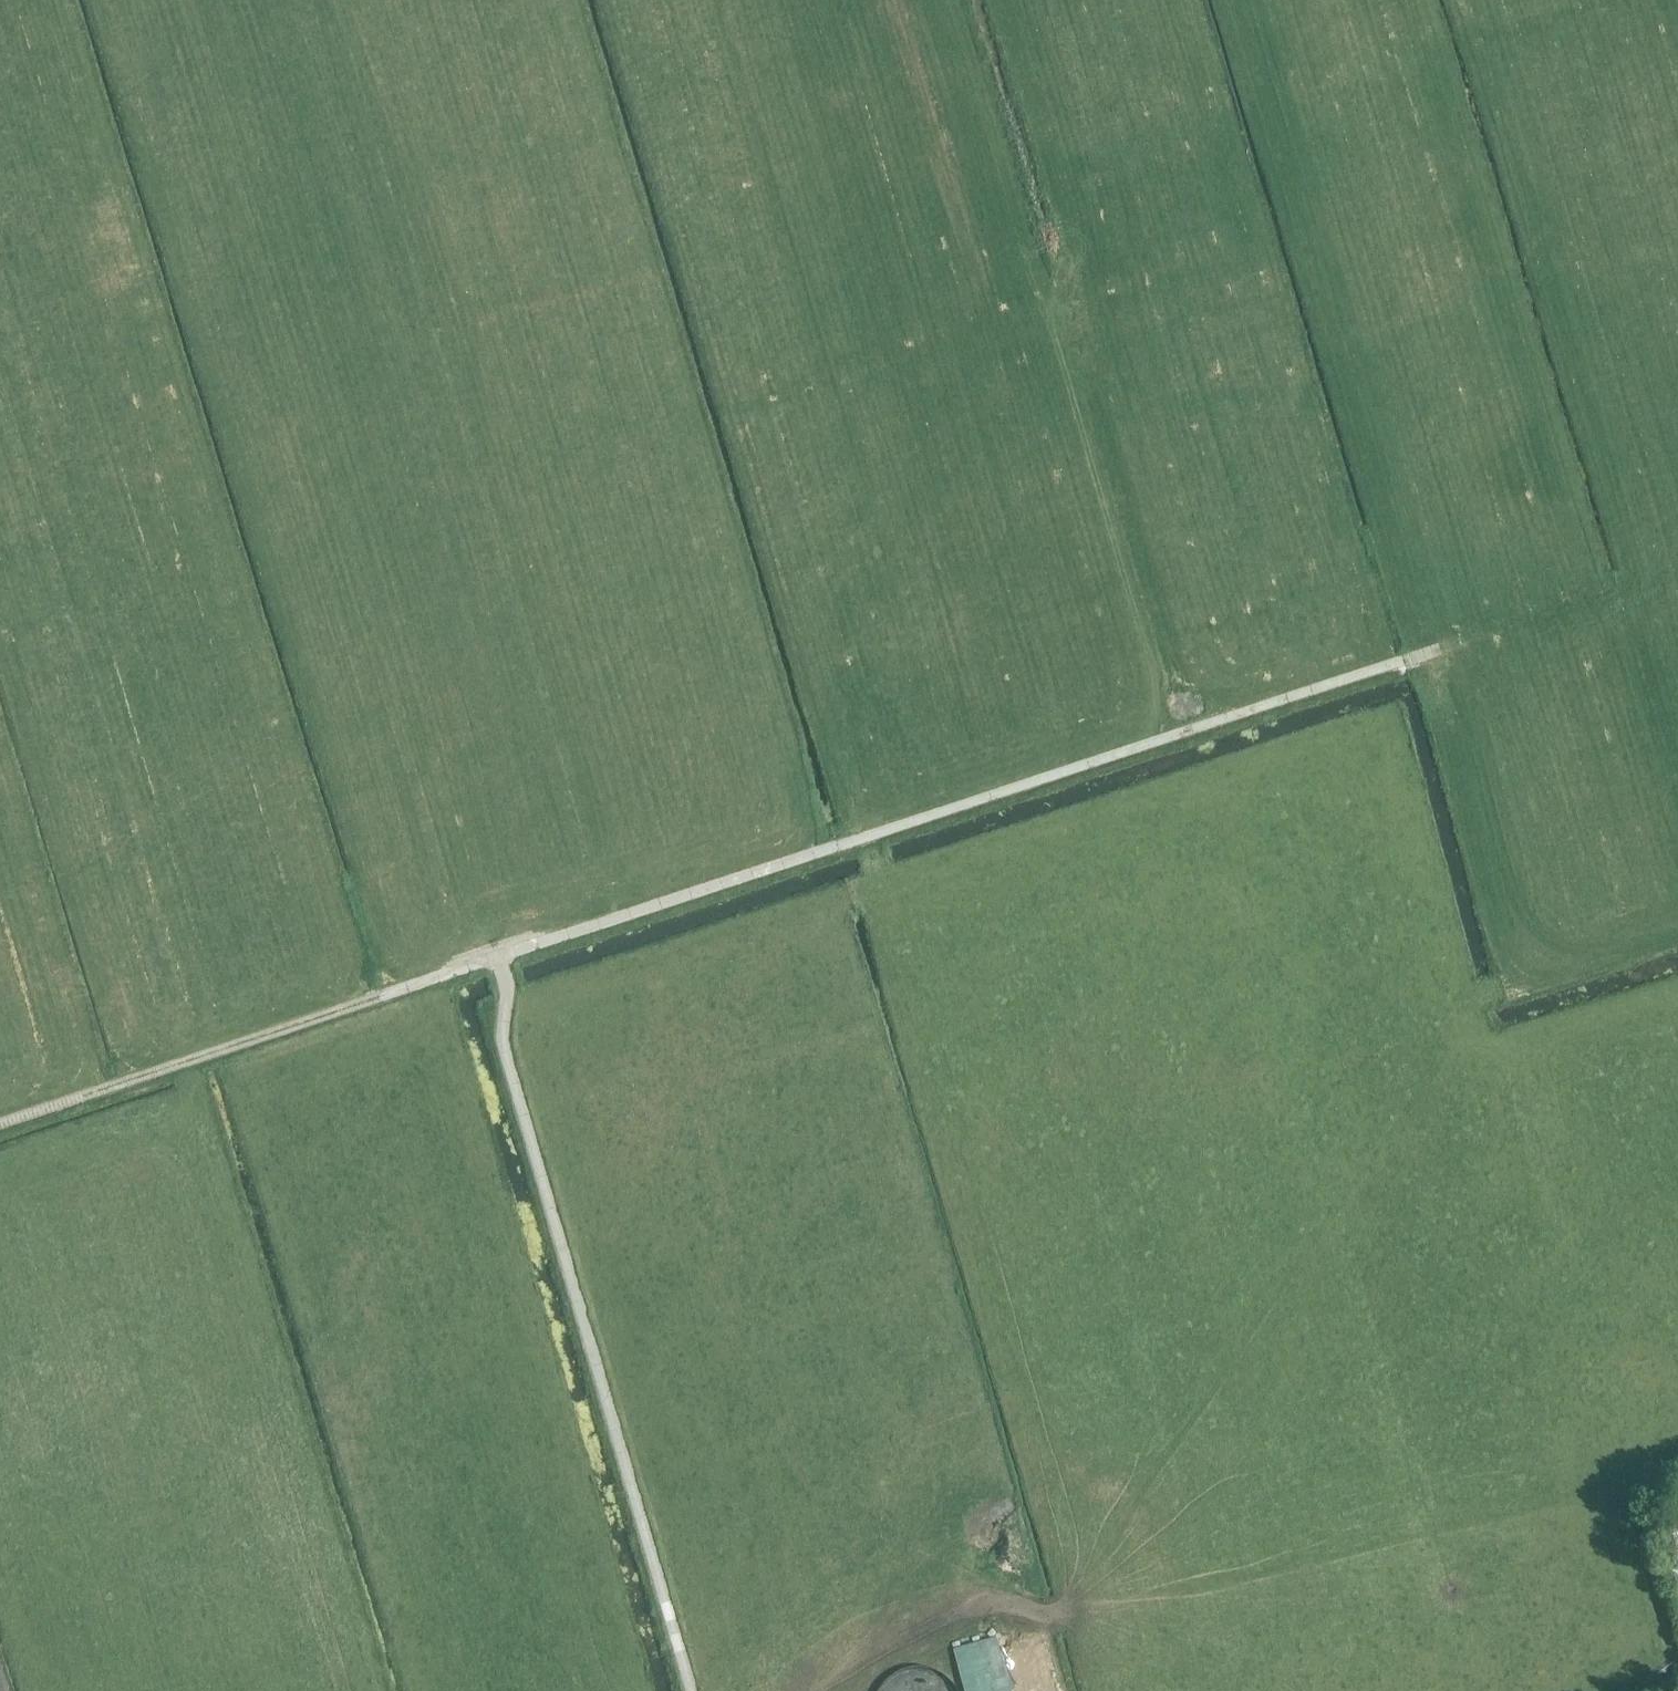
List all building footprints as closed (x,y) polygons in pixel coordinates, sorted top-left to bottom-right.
[(963,1637),(968,1655),(1007,1645),(1002,1627),(963,1637)] [(1015,1650),(975,1658),(982,1690),(1024,1690),(1015,1650)]
